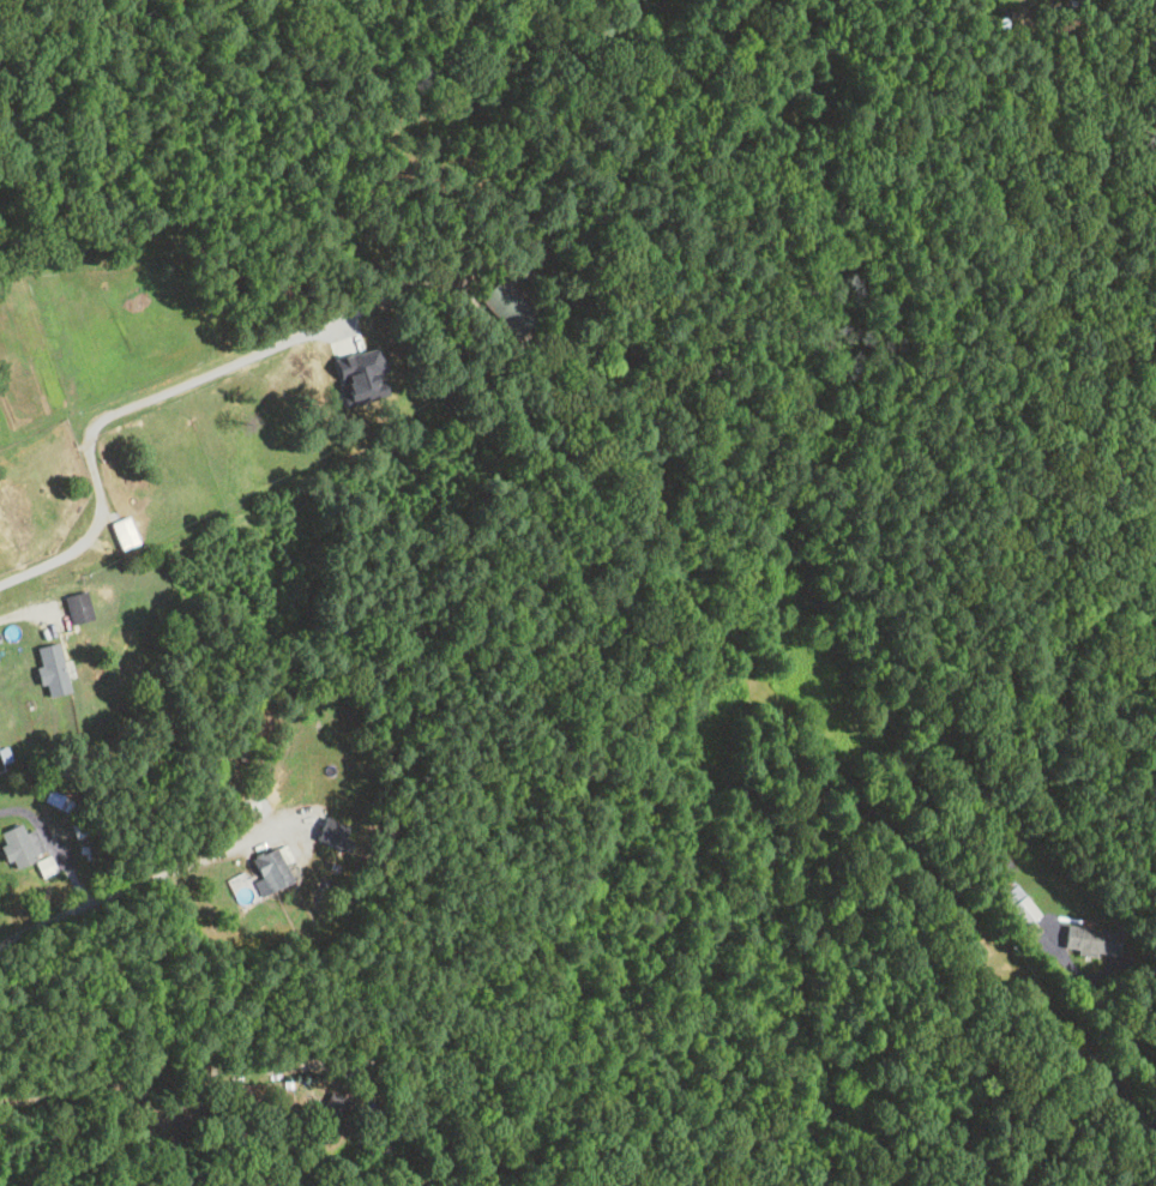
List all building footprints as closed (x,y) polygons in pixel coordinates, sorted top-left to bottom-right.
[(538,314),(500,276),(478,298),(515,336),(538,314)] [(136,542),(125,515),(108,523),(119,550),(136,542)] [(92,617),(81,591),(61,598),(71,624),(92,617)] [(31,647),(39,686),(42,686),(44,697),(66,692),(57,642),(31,647)] [(344,826),(323,816),(313,838),(334,848),(344,826)] [(21,833),(18,824),(0,830),(0,845),(8,869),(34,860),(39,876),(52,872),(47,855),(42,856),(33,829),(21,833)] [(289,880),(273,845),(248,858),(264,892),(289,880)] [(993,888),(1007,906),(999,913),(1015,933),(1038,914),(1007,877),(993,888)] [(1062,951),(1117,955),(1119,930),(1064,926),(1062,951)] [(306,1135),(327,1145),(348,1101),(327,1091),(306,1135)]
